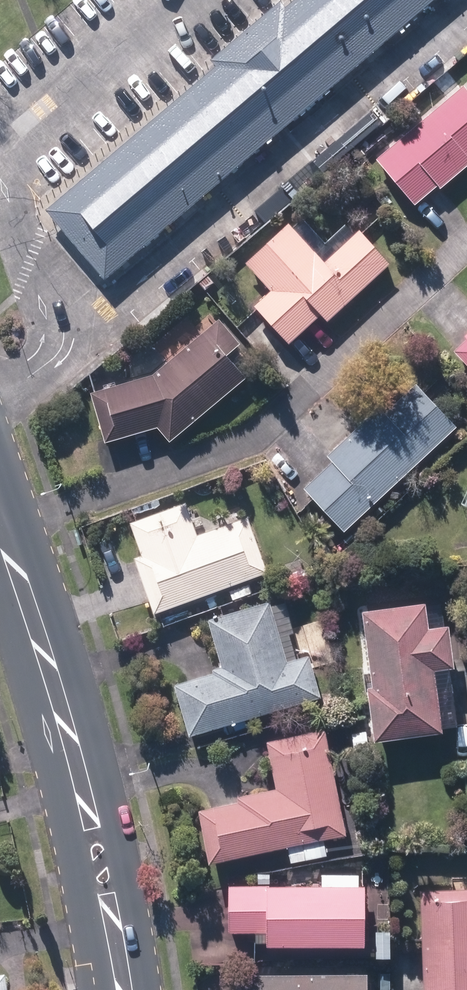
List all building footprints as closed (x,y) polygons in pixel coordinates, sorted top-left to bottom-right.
[(111,277),(439,0),(300,0),(291,8),(287,3),(219,60),(223,65),(52,209),(111,277)] [(421,203),(443,184),(445,186),(466,168),(466,87),(383,159),(421,203)] [(403,111),(411,122),(424,112),(416,101),(403,111)] [(261,305),(294,342),(327,313),(333,320),(396,263),(365,230),(356,238),(348,229),(331,245),(308,220),(299,228),(295,223),(251,262),(277,290),(261,305)] [(324,236),(329,239),(335,239),(339,234),(339,228),(333,224),(327,225),(323,230),(324,236)] [(203,284),(209,291),(218,283),(212,276),(203,284)] [(97,392),(111,441),(163,427),(175,441),(251,376),(232,355),(245,344),(224,318),(156,376),(97,392)] [(311,488),(350,529),(461,427),(422,386),(391,415),(384,408),(333,456),(339,462),(311,488)] [(141,557),(160,612),(273,572),(252,515),(203,533),(191,502),(135,522),(147,555),(141,557)] [(324,552),(329,562),(337,558),(331,547),(324,552)] [(223,594),(226,603),(255,593),(251,584),(223,594)] [(182,685),(197,734),(325,696),(313,655),(301,658),(294,635),(298,635),(287,598),(215,620),(230,671),(182,685)] [(378,687),(384,738),(450,730),(443,668),(462,666),(457,625),(437,628),(434,603),(373,610),(382,687),(378,687)] [(207,811),(218,861),(350,834),(329,731),(273,742),(283,790),(244,797),(245,803),(207,811)] [(354,733),(356,750),(372,748),(371,732),(354,733)] [(293,848),(296,862),(331,855),(328,841),(293,848)] [(365,864),(365,878),(374,877),(374,864),(365,864)] [(276,942),(370,943),(370,886),(364,886),(364,874),(327,874),(327,886),(319,886),(319,874),(289,874),(289,886),(235,886),(235,929),(276,930),(276,942)] [(261,883),(273,883),(273,874),(261,874),(261,883)] [(434,989),(466,989),(466,892),(425,896),(434,989)] [(377,933),(378,958),(396,957),(394,932),(377,933)] [(375,975),(252,974),(252,989),(375,989),(375,975)] [(381,977),(381,989),(392,989),(392,977),(381,977)] [(13,978),(0,979),(0,989),(14,989),(13,978)]
